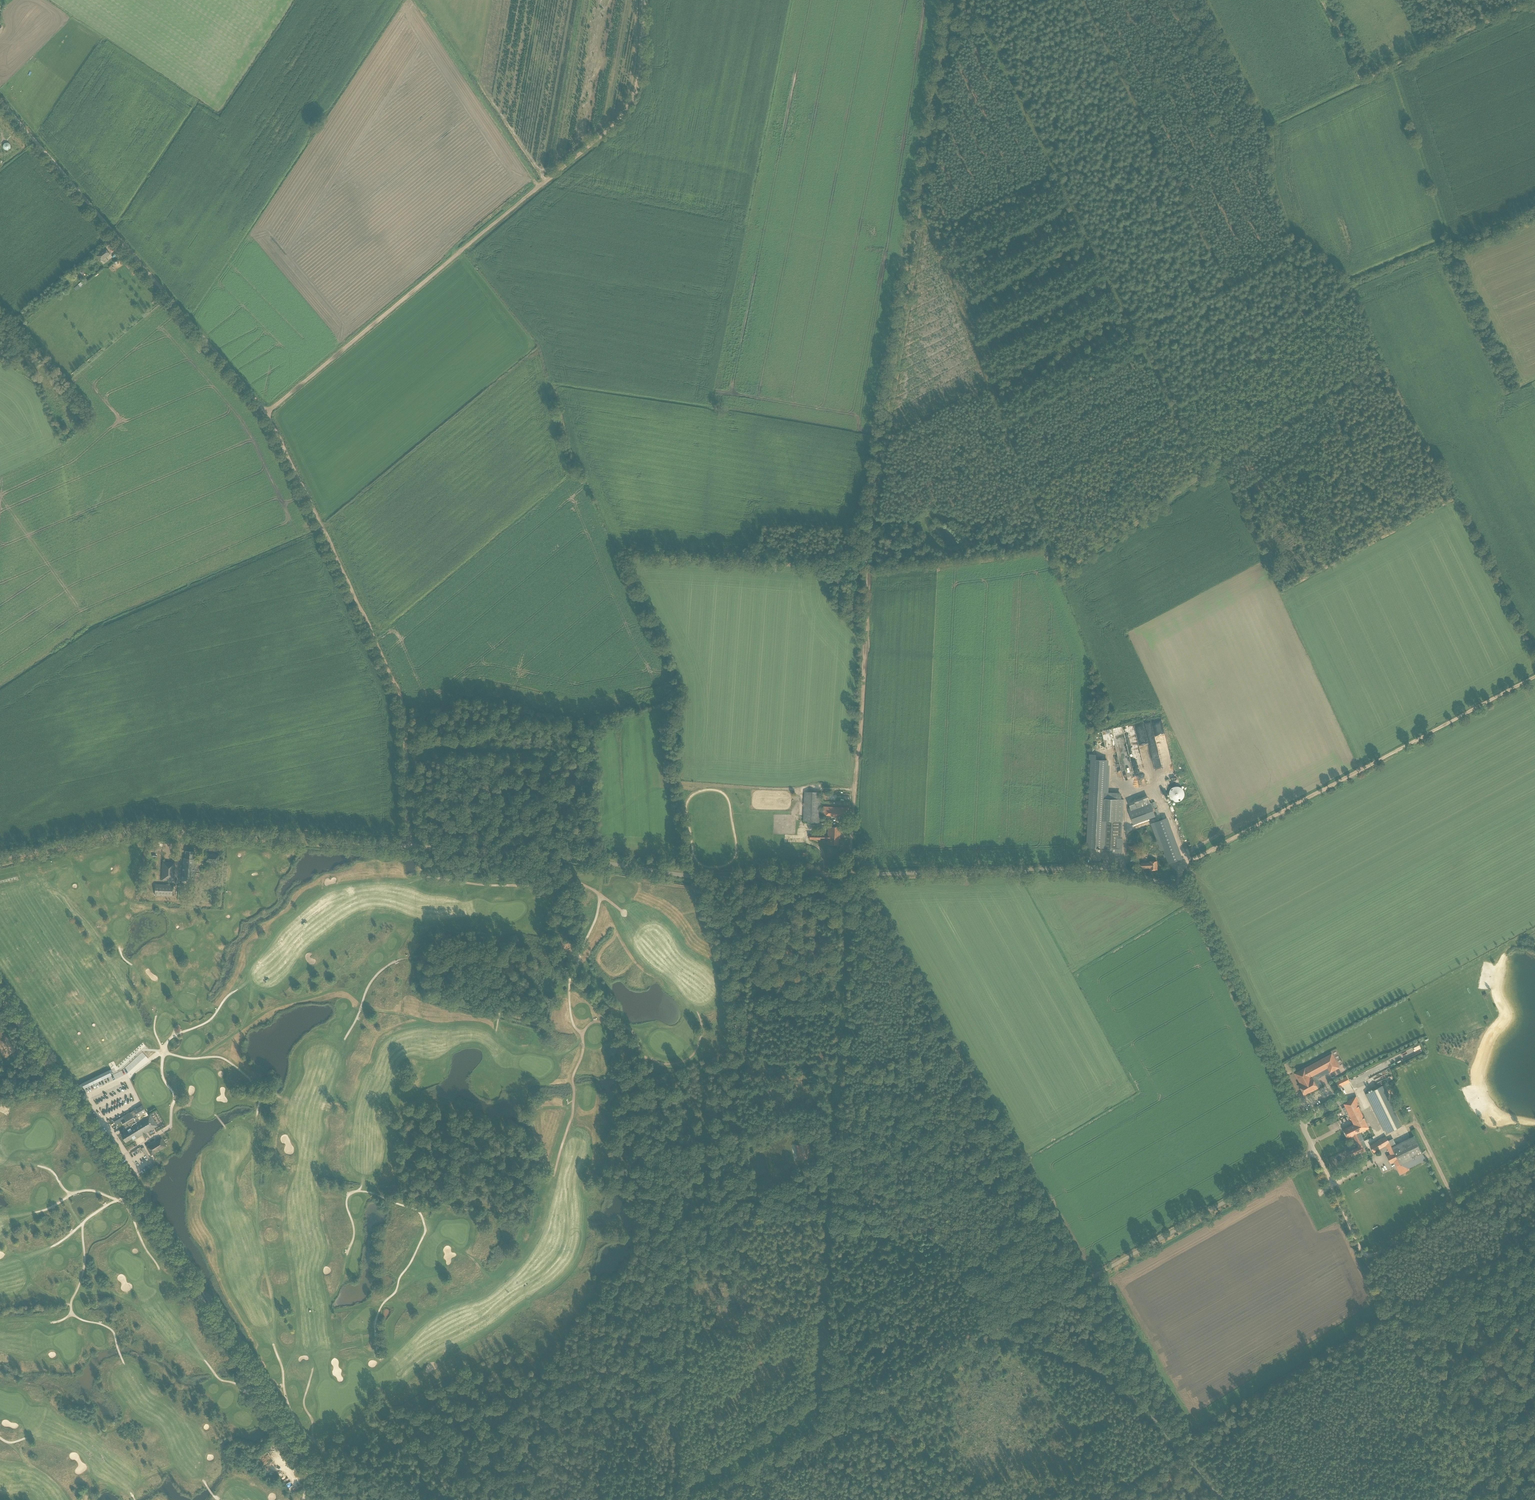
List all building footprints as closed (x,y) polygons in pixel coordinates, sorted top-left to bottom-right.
[(97,253),(99,256),(102,260),(110,254),(104,247),(97,253)] [(1166,759),(1170,758),(1163,725),(1155,726),(1156,730),(1159,729),(1160,731),(1162,731),(1163,736),(1157,737),(1159,743),(1163,742),(1164,746),(1163,746),(1166,759)] [(1100,851),(1122,853),(1122,841),(1121,841),(1123,799),(1121,799),(1121,793),(1108,792),(1110,765),(1108,765),(1108,760),(1096,759),(1096,754),(1089,754),(1089,759),(1091,759),(1087,847),(1100,848),(1100,851)] [(1159,792),(1183,858),(1202,851),(1178,785),(1159,792)] [(821,792),(804,792),(803,822),(819,823),(821,792)] [(1150,802),(1128,810),(1133,825),(1155,817),(1150,802)] [(823,815),(843,816),(849,816),(849,808),(823,807),(823,815)] [(1153,823),(1150,824),(1160,851),(1163,850),(1166,859),(1168,864),(1181,859),(1179,854),(1166,818),(1153,823)] [(810,834),(810,839),(825,840),(825,839),(828,839),(828,844),(839,844),(839,839),(840,839),(840,827),(835,827),(828,826),(828,834),(828,835),(825,835),(825,834),(811,834),(810,834)] [(184,858),(183,863),(181,882),(194,883),(196,859),(194,859),(194,852),(186,851),(185,858),(184,858)] [(206,854),(205,859),(205,862),(218,863),(219,855),(206,854)] [(162,861),(162,866),(161,880),(172,881),(174,862),(162,861)] [(1141,863),(1141,868),(1150,868),(1150,870),(1157,870),(1157,861),(1149,861),(1149,862),(1141,863)] [(156,884),(155,895),(172,896),(172,885),(156,884)] [(1305,1068),(1294,1073),(1300,1084),(1299,1085),(1303,1092),(1304,1095),(1306,1095),(1317,1088),(1311,1077),(1327,1068),(1330,1073),(1339,1068),(1331,1054),(1305,1068)] [(1311,1077),(1317,1088),(1321,1086),(1318,1079),(1330,1073),(1327,1068),(1311,1077)] [(114,1075),(87,1088),(90,1093),(117,1080),(116,1078),(118,1077),(117,1075),(115,1076),(114,1075)] [(1383,1130),(1384,1129),(1386,1133),(1402,1126),(1387,1097),(1390,1095),(1385,1085),(1382,1086),(1382,1085),(1365,1094),(1383,1130)] [(1350,1126),(1343,1129),(1347,1138),(1350,1137),(1353,1136),(1358,1147),(1349,1151),(1352,1156),(1352,1157),(1351,1157),(1353,1161),(1357,1159),(1355,1154),(1361,1152),(1360,1150),(1364,1148),(1362,1144),(1358,1136),(1359,1136),(1358,1133),(1369,1128),(1358,1105),(1360,1104),(1356,1096),(1350,1099),(1351,1100),(1348,1102),(1344,1104),(1354,1124),(1354,1125),(1350,1127),(1350,1126)] [(127,1131),(121,1135),(126,1142),(132,1138),(132,1139),(137,1137),(142,1134),(143,1136),(146,1134),(145,1132),(155,1126),(157,1125),(151,1114),(148,1115),(142,1105),(133,1110),(140,1120),(132,1125),(128,1127),(126,1124),(130,1121),(134,1119),(130,1112),(127,1114),(123,1117),(125,1120),(122,1121),(124,1125),(126,1129),(127,1131)] [(1377,1145),(1371,1148),(1374,1152),(1385,1145),(1389,1143),(1400,1165),(1404,1172),(1408,1169),(1408,1168),(1421,1161),(1418,1156),(1423,1154),(1414,1136),(1396,1144),(1393,1138),(1388,1141),(1385,1136),(1375,1142),(1377,1145)] [(154,1141),(145,1146),(151,1156),(153,1155),(156,1160),(158,1159),(155,1154),(167,1147),(161,1138),(155,1142),(154,1141)] [(796,1159),(809,1157),(807,1143),(794,1144),(796,1159)] [(265,1467),(270,1463),(269,1461),(273,1458),(268,1452),(258,1458),(265,1467)]
